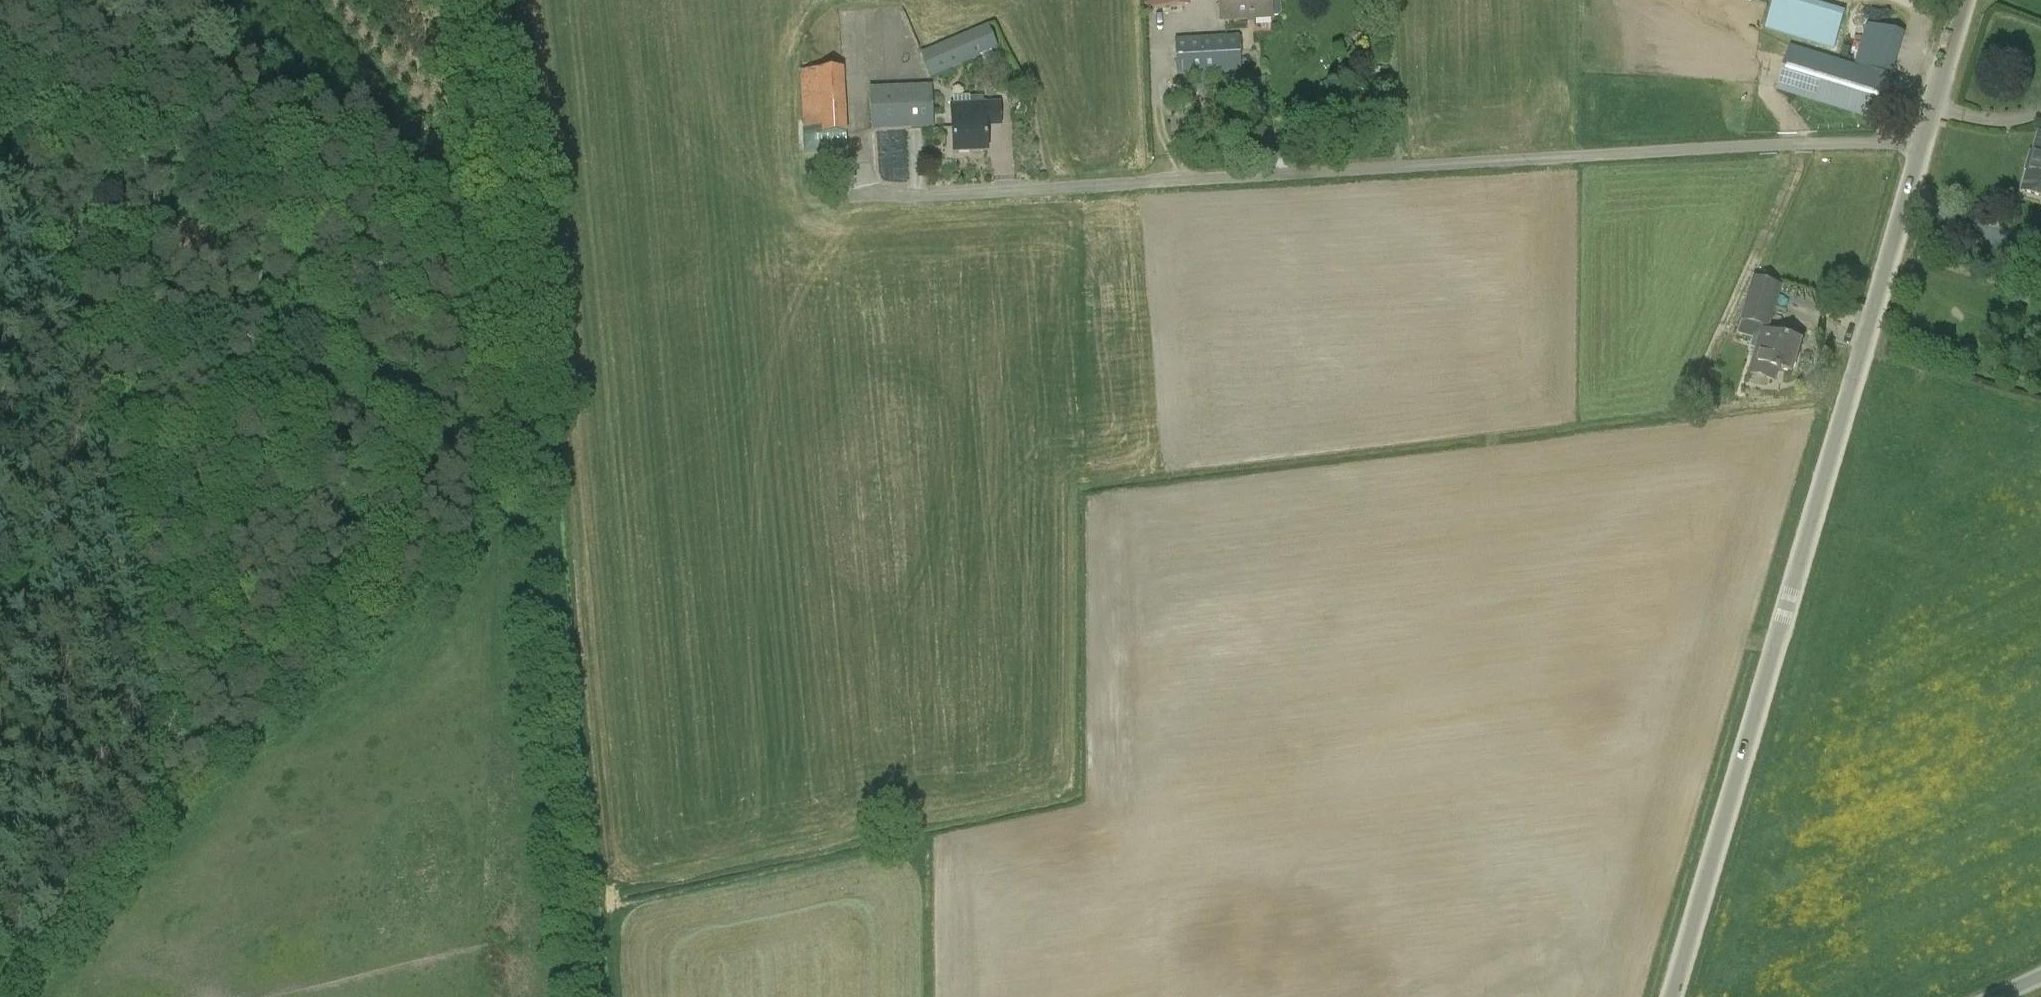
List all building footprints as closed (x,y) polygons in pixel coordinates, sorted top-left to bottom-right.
[(1147,9),(1187,7),(1187,0),(1147,0),(1147,9)] [(1220,24),(1272,21),(1272,17),(1278,17),(1280,14),(1280,1),(1279,0),(1219,0),(1220,24)] [(1843,10),(1808,0),(1771,0),(1762,28),(1832,48),(1843,10)] [(1859,30),(1848,27),(1852,16),(1844,14),(1830,53),(1849,60),(1859,30)] [(1789,46),(1775,91),(1879,123),(1907,34),(1867,23),(1854,66),(1789,46)] [(931,78),(998,49),(988,25),(921,54),(931,78)] [(1239,34),(1175,39),(1177,75),(1196,74),(1206,74),(1242,72),(1239,34)] [(800,74),(803,138),(804,152),(829,151),(849,150),(848,135),(845,71),(800,73),(800,74)] [(934,129),(931,85),(869,88),(872,131),(934,129)] [(1000,104),(984,105),(983,98),(970,98),(970,105),(951,106),(953,155),(987,153),(986,127),(1001,126),(1000,104)] [(2039,133),(2022,191),(2040,197),(2040,133),(2039,133)] [(1742,321),(1770,329),(1783,286),(1753,278),(1742,321)] [(1762,330),(1750,374),(1766,379),(1769,367),(1793,374),(1802,341),(1762,330)]
